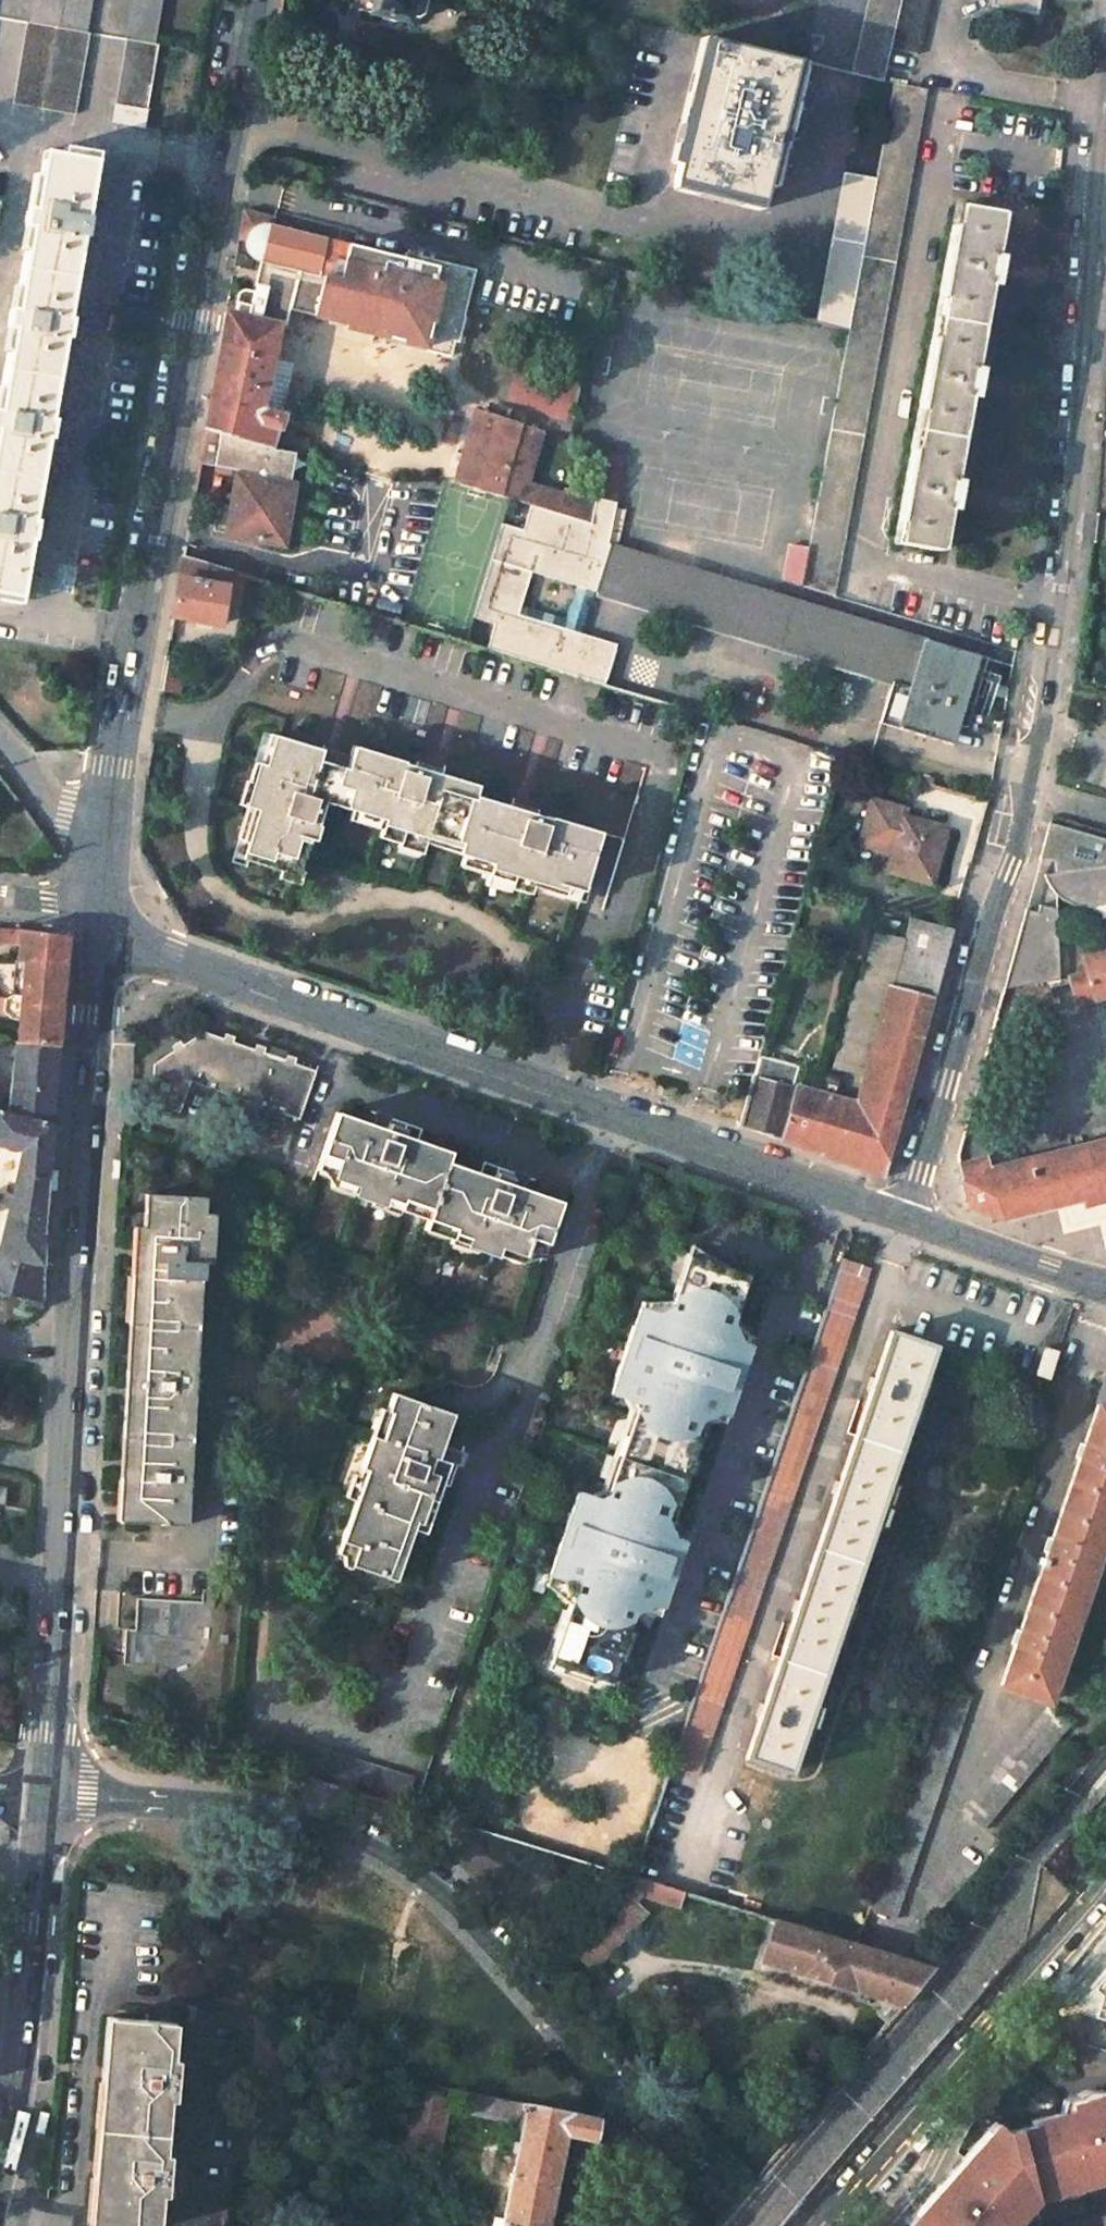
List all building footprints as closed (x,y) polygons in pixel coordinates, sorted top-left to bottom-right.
[(93,0),(35,0),(30,25),(87,35),(93,0)] [(162,0),(133,0),(126,42),(154,47),(162,0)] [(360,4),(374,8),(372,16),(403,26),(404,21),(417,25),(426,19),(431,3),(430,0),(348,0),(360,4)] [(927,0),(865,0),(848,70),(877,78),(885,46),(914,54),(927,0)] [(994,9),(1043,17),(1045,0),(996,0),(994,9)] [(27,24),(12,106),(74,117),(90,36),(87,35),(30,25),(27,24)] [(679,145),(671,186),(759,204),(790,56),(703,35),(679,145)] [(126,42),(115,103),(147,109),(158,48),(154,47),(126,42)] [(833,597),(921,89),(889,84),(846,329),(808,547),(801,587),(833,597)] [(147,109),(115,103),(111,124),(144,130),(147,109)] [(44,153),(25,262),(76,271),(94,162),(44,153)] [(846,329),(870,178),(841,172),(816,321),(846,329)] [(1001,215),(957,208),(896,543),(940,551),(947,510),(954,511),(960,483),(952,481),(968,397),(976,398),(981,370),(973,368),(988,287),(995,289),(1000,259),(993,258),(1001,215)] [(285,309),(326,320),(353,326),(352,330),(380,337),(380,339),(447,356),(448,353),(458,315),(461,316),(472,270),(402,252),(400,259),(345,245),(341,245),(341,246),(321,241),(321,239),(269,226),(271,219),(242,211),(237,243),(245,245),(245,248),(245,252),(247,255),(249,258),(251,261),(254,263),(258,264),(255,278),(252,294),(243,293),(241,293),(238,294),(238,295),(236,296),(235,298),(234,301),(233,306),(235,306),(233,316),(224,315),(215,364),(204,430),(270,448),(276,429),(279,430),(282,416),(261,410),(273,339),(299,346),(302,332),(281,327),(285,309)] [(25,262),(5,371),(57,381),(76,271),(25,262)] [(325,323),(352,330),(353,326),(326,320),(325,323)] [(0,402),(0,483),(39,490),(57,381),(5,371),(0,402)] [(499,495),(511,451),(533,459),(534,454),(542,455),(548,433),(474,411),(454,481),(499,495)] [(236,473),(230,505),(244,509),(242,517),(252,531),(249,542),(281,547),(295,486),(290,483),(291,474),(284,472),(288,452),(270,448),(204,430),(197,466),(209,468),(236,473)] [(526,483),(533,459),(511,451),(499,495),(521,502),(526,483)] [(288,452),(284,472),(291,474),(295,454),(288,452)] [(622,457),(605,453),(595,497),(612,501),(622,457)] [(0,483),(0,596),(20,600),(39,490),(0,483)] [(555,512),(561,493),(526,483),(521,502),(533,505),(555,512)] [(590,515),(593,504),(561,493),(555,512),(583,521),(585,513),(590,515)] [(583,521),(611,529),(616,502),(612,501),(595,497),(593,497),(593,504),(590,515),(585,513),(583,521)] [(603,686),(616,645),(584,633),(595,590),(891,682),(879,724),(952,746),(958,727),(966,729),(987,660),(607,544),(611,529),(583,521),(555,512),(533,505),(526,531),(504,524),(475,619),(496,625),(488,651),(603,686)] [(252,531),(242,517),(235,540),(249,542),(252,531)] [(801,587),(808,547),(789,541),(781,581),(801,587)] [(220,625),(226,588),(251,595),(256,580),(181,558),(172,615),(220,625)] [(277,739),(266,736),(259,763),(268,767),(277,739)] [(321,753),(277,739),(268,767),(259,763),(253,762),(247,783),(252,784),(246,807),(255,809),(241,857),(247,859),(280,869),(297,874),(299,870),(309,841),(313,841),(318,826),(316,824),(324,799),(351,807),(368,742),(356,738),(353,749),(349,761),(321,753)] [(353,749),(325,740),(321,753),(349,761),(353,749)] [(409,754),(368,742),(351,807),(355,808),(386,817),(383,826),(380,834),(400,841),(403,835),(425,842),(429,832),(462,842),(459,853),(464,854),(492,863),(489,872),(511,879),(510,888),(529,894),(531,887),(534,877),(580,890),(582,885),(599,831),(548,815),(546,818),(525,812),(510,807),(512,800),(477,789),(480,779),(445,768),(442,774),(417,767),(418,760),(408,757),(409,754)] [(446,762),(420,755),(418,760),(417,767),(442,774),(445,768),(446,762)] [(247,783),(243,782),(236,804),(246,807),(252,784),(247,783)] [(527,802),(513,798),(512,800),(510,807),(525,812),(527,802)] [(893,853),(888,870),(933,883),(940,862),(936,861),(947,828),(902,816),(905,809),(871,800),(860,844),(893,853)] [(255,809),(246,807),(229,861),(245,867),(247,859),(241,857),(255,809)] [(386,817),(355,808),(352,817),(383,826),(386,817)] [(1051,823),(1040,860),(1056,864),(1057,875),(1043,876),(1044,881),(1046,884),(1048,888),(1049,890),(1051,893),(1053,895),(1056,898),(1058,900),(1061,903),(1065,904),(1067,906),(1071,907),(1074,908),(1077,909),(1080,910),(1085,910),(1092,910),(1096,910),(1101,909),(1105,907),(1105,840),(1051,823)] [(462,842),(429,832),(425,842),(459,853),(462,842)] [(425,842),(403,835),(400,841),(399,845),(422,852),(425,842)] [(492,863),(464,854),(460,864),(489,872),(492,863)] [(297,874),(280,869),(278,876),(302,883),(305,872),(299,870),(297,874)] [(511,879),(489,872),(486,884),(508,892),(510,888),(511,879)] [(580,890),(534,877),(531,887),(582,903),(587,887),(582,885),(580,890)] [(1004,990),(1061,982),(1058,911),(1040,906),(1038,914),(1026,911),(1004,990)] [(909,918),(857,1104),(790,1086),(795,1068),(760,1059),(756,1076),(751,1075),(738,1125),(885,1176),(952,929),(909,918)] [(0,928),(0,947),(17,947),(19,929),(0,928)] [(66,936),(19,929),(17,947),(13,995),(3,1000),(2,1012),(9,1020),(20,1020),(18,1043),(57,1047),(66,936)] [(1085,955),(1089,969),(1070,974),(1078,1003),(1105,996),(1105,950),(1085,955)] [(198,1082),(305,1121),(322,1075),(302,1067),(299,1076),(290,1074),(293,1064),(271,1056),(268,1064),(258,1061),(261,1052),(241,1045),(238,1053),(230,1049),(232,1042),(213,1035),(191,1049),(195,1056),(185,1062),(181,1055),(161,1067),(157,1103),(187,1113),(198,1082)] [(230,1049),(238,1053),(241,1045),(232,1042),(230,1049)] [(57,1047),(18,1043),(13,1086),(20,1090),(17,1119),(50,1128),(57,1047)] [(185,1062),(195,1056),(191,1049),(186,1052),(181,1055),(185,1062)] [(258,1061),(268,1064),(271,1056),(261,1052),(258,1061)] [(299,1076),(302,1067),(296,1065),(293,1064),(290,1074),(299,1076)] [(50,1133),(50,1128),(17,1119),(0,1115),(0,1146),(21,1152),(0,1244),(0,1255),(43,1264),(44,1214),(50,1133)] [(456,1156),(407,1139),(404,1148),(388,1143),(392,1134),(341,1117),(320,1176),(359,1190),(358,1198),(385,1208),(386,1204),(407,1211),(409,1207),(436,1217),(433,1226),(460,1235),(458,1240),(473,1247),(472,1250),(501,1259),(504,1249),(544,1263),(564,1205),(516,1188),(513,1197),(496,1190),(500,1183),(453,1166),(456,1156)] [(388,1143),(404,1148),(407,1139),(392,1134),(388,1143)] [(961,1164),(971,1207),(1004,1219),(1083,1199),(1084,1205),(1105,1199),(1105,1139),(988,1168),(985,1157),(961,1164)] [(516,1188),(500,1183),(496,1190),(513,1197),(516,1188)] [(203,1195),(142,1192),(139,1234),(133,1346),(124,1495),(122,1520),(187,1523),(200,1263),(209,1263),(211,1212),(201,1212),(203,1195)] [(384,1212),(404,1219),(406,1216),(407,1211),(386,1204),(385,1208),(384,1212)] [(406,1216),(433,1226),(436,1217),(409,1207),(407,1211),(406,1216)] [(431,1234),(457,1243),(458,1240),(460,1235),(433,1226),(431,1234)] [(455,1248),(471,1254),(472,1250),(473,1247),(458,1240),(457,1243),(455,1248)] [(0,1255),(0,1258),(0,1294),(42,1306),(43,1264),(0,1255)] [(750,1275),(699,1258),(693,1275),(679,1285),(671,1307),(658,1313),(640,1307),(635,1322),(642,1335),(631,1365),(622,1361),(611,1391),(632,1398),(636,1406),(627,1432),(625,1439),(632,1442),(621,1475),(611,1479),(606,1494),(598,1498),(577,1492),(570,1509),(576,1522),(568,1543),(560,1540),(549,1571),(562,1576),(571,1595),(554,1646),(566,1650),(561,1665),(609,1682),(635,1609),(652,1601),(661,1604),(671,1577),(664,1574),(670,1559),(676,1561),(683,1541),(674,1538),(669,1528),(708,1415),(718,1409),(728,1413),(736,1389),(729,1387),(735,1371),(741,1374),(751,1346),(741,1342),(733,1325),(750,1275)] [(866,1278),(841,1269),(670,1765),(697,1774),(866,1278)] [(936,1344),(892,1328),(744,1753),(787,1768),(936,1344)] [(1057,1351),(1047,1346),(1037,1373),(1049,1376),(1057,1351)] [(1085,1442),(1081,1440),(1076,1457),(1079,1458),(1052,1536),(1048,1535),(1043,1548),(1046,1549),(1044,1557),(1041,1555),(1038,1563),(1041,1564),(1020,1628),(1017,1627),(1011,1642),(1015,1643),(1001,1683),(1047,1698),(1105,1527),(1105,1378),(1085,1442)] [(357,1491),(333,1563),(348,1569),(342,1587),(383,1605),(405,1546),(417,1550),(438,1489),(431,1485),(437,1470),(431,1468),(442,1436),(385,1415),(377,1435),(382,1437),(373,1462),(363,1459),(351,1488),(357,1491)] [(0,1486),(0,1504),(7,1504),(9,1486),(0,1486)] [(213,1604),(138,1599),(136,1630),(125,1629),(123,1667),(209,1672),(213,1604)] [(970,1694),(943,1683),(866,1909),(895,1918),(970,1694)] [(1070,1723),(1051,1708),(964,1809),(983,1826),(1070,1723)] [(412,1777),(284,1737),(274,1766),(403,1806),(412,1777)] [(630,1875),(567,1945),(591,1969),(635,1922),(643,1913),(638,1908),(631,1903),(640,1894),(643,1879),(630,1875)] [(685,1892),(643,1879),(640,1894),(680,1906),(685,1892)] [(899,1957),(774,1920),(762,1958),(879,1997),(902,2004),(933,1968),(899,1957)] [(1077,2007),(1105,2017),(1105,1974),(1077,2007)] [(902,2004),(879,1997),(872,2014),(887,2021),(902,2004)] [(111,2020),(94,2225),(96,2225),(154,2225),(158,2184),(164,2185),(164,2168),(160,2167),(167,2089),(171,2090),(173,2075),(169,2075),(172,2026),(111,2020)] [(445,2095),(414,2088),(404,2147),(433,2152),(445,2095)] [(536,2225),(543,2225),(560,2131),(592,2137),(595,2117),(461,2091),(458,2109),(520,2121),(508,2183),(501,2220),(536,2225)] [(1069,2104),(1067,2111),(1025,2121),(1027,2127),(1014,2130),(1032,2196),(1048,2192),(1047,2188),(1074,2181),(1076,2184),(1105,2176),(1105,2094),(1069,2104)] [(907,2225),(1006,2225),(1032,2196),(1014,2130),(1004,2132),(993,2123),(907,2225)]
